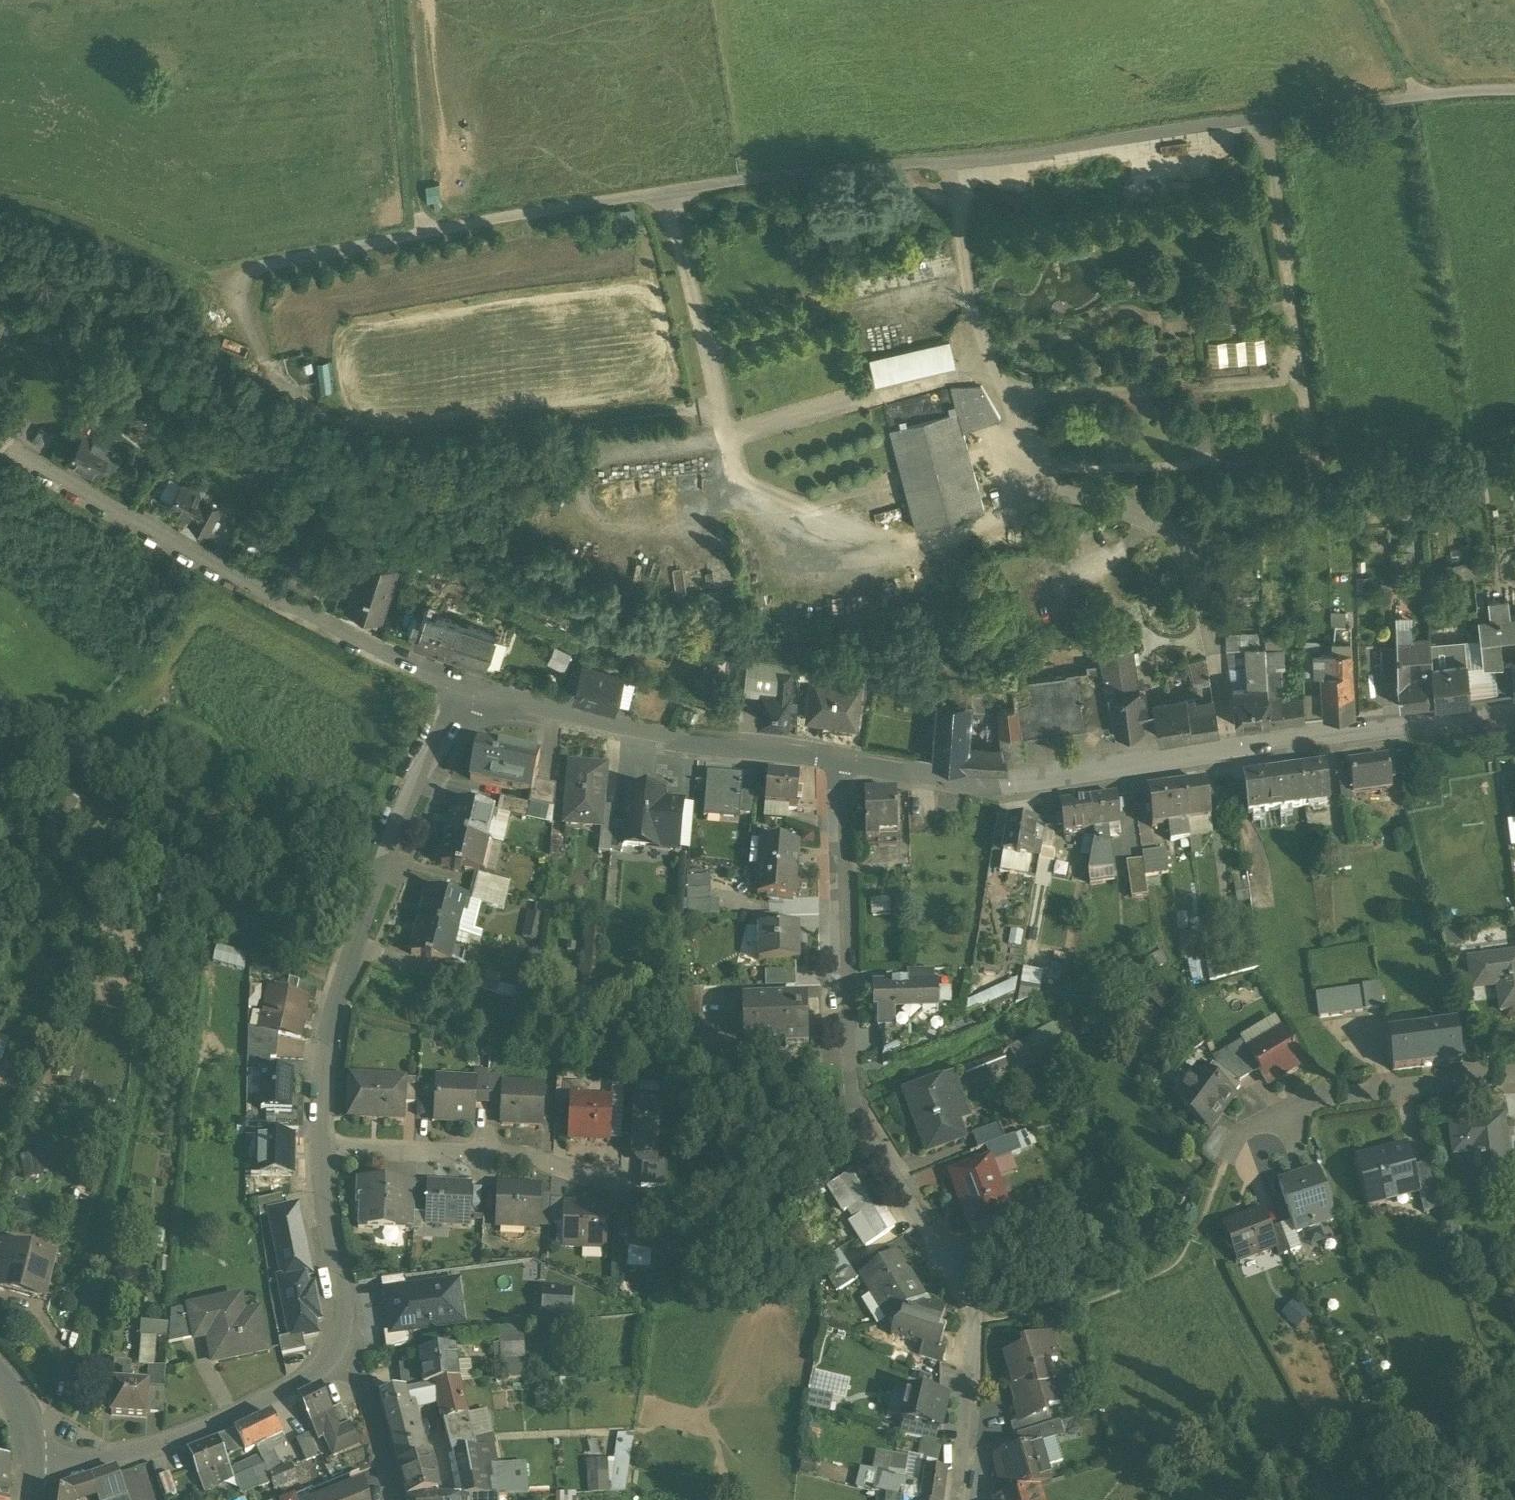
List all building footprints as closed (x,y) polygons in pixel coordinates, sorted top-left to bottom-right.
[(0,306),(0,329),(10,311),(0,306)] [(1207,333),(1209,359),(1264,356),(1262,330),(1207,333)] [(948,337),(869,357),(876,381),(954,362),(948,337)] [(949,388),(957,410),(962,428),(999,415),(982,384),(949,388)] [(957,410),(891,428),(918,524),(984,506),(962,428),(957,410)] [(112,443),(84,429),(70,455),(99,470),(105,459),(112,443)] [(121,448),(112,443),(105,459),(113,463),(121,448)] [(222,498),(182,477),(169,500),(191,511),(189,516),(207,526),(222,498)] [(399,566),(364,554),(345,604),(381,617),(399,566)] [(1447,563),(1449,580),(1472,578),(1470,561),(1447,563)] [(1489,611),(1490,619),(1510,617),(1508,597),(1488,599),(1489,611)] [(419,631),(414,643),(448,655),(460,623),(425,611),(422,619),(419,631)] [(1489,611),(1477,613),(1478,620),(1490,619),(1489,611)] [(1133,647),(1127,613),(1096,620),(1102,654),(1133,647)] [(419,631),(422,619),(413,616),(409,627),(419,631)] [(1478,620),(1480,638),(1497,636),(1514,634),(1514,617),(1510,617),(1490,619),(1478,620)] [(496,635),(460,623),(448,655),(485,668),(485,666),(495,637),(496,635)] [(1351,626),(1335,625),(1332,652),(1351,651),(1351,626)] [(1411,627),(1396,628),(1396,639),(1418,638),(1419,630),(1411,630),(1411,627)] [(1246,634),(1225,635),(1226,650),(1246,649),(1246,647),(1246,634)] [(1282,634),(1264,636),(1265,646),(1265,649),(1283,647),(1282,634)] [(1497,636),(1480,638),(1483,664),(1495,664),(1501,663),(1497,636)] [(505,641),(495,637),(485,666),(495,669),(505,641)] [(1418,638),(1396,639),(1396,657),(1409,657),(1420,656),(1431,655),(1431,646),(1430,637),(1418,638)] [(1315,642),(1303,642),(1303,676),(1321,674),(1321,655),(1322,655),(1321,643),(1315,643),(1315,642)] [(1465,643),(1431,646),(1431,655),(1432,667),(1467,663),(1465,643)] [(1246,647),(1246,649),(1247,668),(1248,687),(1267,685),(1266,668),(1265,649),(1265,646),(1246,647)] [(1102,654),(1099,654),(1101,666),(1107,695),(1139,689),(1133,647),(1102,654)] [(1283,647),(1265,649),(1266,668),(1280,666),(1284,666),(1283,647)] [(555,649),(550,662),(564,668),(570,656),(555,649)] [(1246,649),(1226,650),(1227,669),(1247,668),(1246,649)] [(1351,651),(1332,652),(1332,656),(1333,673),(1336,673),(1337,689),(1341,688),(1341,697),(1338,697),(1339,716),(1353,716),(1350,672),(1351,672),(1351,651)] [(758,657),(722,654),(720,674),(731,680),(733,687),(747,688),(750,664),(757,665),(758,657)] [(1336,673),(1333,673),(1332,656),(1322,655),(1321,655),(1321,674),(1324,717),(1339,716),(1338,697),(1341,697),(1341,688),(1337,689),(1336,673)] [(1422,676),(1409,677),(1409,657),(1396,657),(1397,679),(1396,679),(1399,708),(1434,703),(1432,667),(1431,655),(1420,656),(1422,676)] [(1197,686),(1211,684),(1206,658),(1186,663),(1191,681),(1196,680),(1197,686)] [(1467,683),(1467,663),(1432,667),(1434,703),(1469,699),(1467,683)] [(1501,663),(1495,664),(1496,696),(1514,694),(1513,663),(1501,663)] [(757,665),(750,664),(747,688),(760,690),(761,689),(764,665),(757,665)] [(793,668),(776,666),(774,690),(761,689),(760,690),(758,722),(788,724),(793,668)] [(1087,676),(1014,685),(1021,739),(1046,736),(1047,740),(1049,740),(1049,738),(1057,737),(1057,739),(1059,739),(1059,734),(1101,729),(1101,734),(1103,733),(1103,731),(1112,730),(1112,732),(1114,732),(1107,695),(1101,666),(1086,668),(1087,676)] [(1280,666),(1266,668),(1267,685),(1267,693),(1276,692),(1277,691),(1280,690),(1279,686),(1281,686),(1280,666)] [(622,678),(583,667),(575,698),(613,709),(614,705),(622,678)] [(902,685),(915,686),(916,673),(903,673),(902,685)] [(999,707),(1016,708),(1012,676),(968,673),(969,681),(926,680),(925,701),(993,706),(999,707)] [(859,680),(812,675),(808,719),(855,723),(859,680)] [(636,681),(622,678),(614,705),(629,709),(636,681)] [(1248,687),(1232,689),(1235,728),(1268,724),(1267,693),(1267,685),(1248,687)] [(1139,689),(1107,695),(1113,727),(1143,723),(1139,689)] [(1280,690),(1277,691),(1276,692),(1267,693),(1268,723),(1304,719),(1304,694),(1281,696),(1280,690)] [(1195,700),(1154,707),(1159,738),(1217,729),(1214,705),(1196,707),(1195,700)] [(966,708),(936,706),(932,763),(961,768),(963,749),(966,708)] [(1016,708),(999,707),(1000,713),(1002,733),(1019,731),(1019,730),(1016,708)] [(1019,731),(1002,733),(1003,751),(1006,764),(1024,761),(1019,731)] [(477,749),(470,778),(532,791),(535,779),(540,753),(496,744),(496,753),(477,749)] [(1003,751),(963,749),(961,768),(1007,769),(1006,764),(1003,751)] [(1388,757),(1348,762),(1349,774),(1352,794),(1353,794),(1392,789),(1388,757)] [(605,767),(569,765),(565,818),(583,819),(582,825),(601,827),(603,806),(605,767)] [(1324,765),(1298,769),(1303,805),(1329,801),(1324,765)] [(1298,769),(1242,777),(1247,814),(1304,806),(1303,805),(1298,769)] [(742,775),(706,772),(703,818),(739,820),(739,814),(741,793),(742,775)] [(799,776),(768,773),(766,805),(786,806),(797,807),(799,776)] [(1349,774),(1338,776),(1342,801),(1354,799),(1353,794),(1352,794),(1349,774)] [(557,784),(535,779),(532,791),(530,802),(532,803),(554,807),(557,784)] [(1205,782),(1182,786),(1187,821),(1210,818),(1205,782)] [(1182,786),(1147,791),(1152,828),(1163,826),(1163,825),(1168,824),(1187,821),(1182,786)] [(666,793),(628,789),(625,822),(623,844),(624,844),(679,849),(683,800),(665,798),(666,793)] [(897,831),(896,792),(864,792),(866,836),(879,836),(879,831),(897,831)] [(752,794),(741,793),(739,814),(751,815),(752,794)] [(1116,795),(1089,799),(1094,831),(1108,829),(1120,827),(1116,795)] [(530,802),(503,797),(500,811),(527,817),(532,803),(530,802)] [(1089,799),(1059,804),(1063,835),(1094,831),(1089,799)] [(496,810),(455,801),(448,832),(488,842),(496,810)] [(786,806),(766,805),(765,818),(785,820),(786,806)] [(614,807),(603,806),(601,827),(598,851),(610,852),(614,807)] [(1009,819),(997,817),(993,842),(1005,844),(1009,819)] [(1190,838),(1206,836),(1211,825),(1210,818),(1187,821),(1190,838)] [(1037,823),(1009,819),(1005,844),(1003,853),(1003,854),(1016,857),(1016,858),(1020,858),(1020,857),(1031,859),(1032,849),(1037,823)] [(625,822),(613,821),(610,850),(623,852),(624,844),(623,844),(625,822)] [(1170,841),(1190,838),(1187,821),(1168,824),(1170,841)] [(1108,829),(1094,831),(1095,835),(1089,861),(1090,861),(1087,873),(1101,872),(1113,870),(1108,829)] [(1406,831),(1397,833),(1400,849),(1409,847),(1406,831)] [(488,842),(448,832),(440,865),(450,867),(451,868),(463,871),(463,870),(478,874),(481,875),(481,873),(488,842)] [(906,852),(906,835),(892,836),(893,853),(906,852)] [(1095,835),(1083,836),(1078,863),(1089,861),(1095,835)] [(800,842),(763,838),(761,866),(797,869),(800,842)] [(1020,858),(1016,858),(1016,857),(1003,854),(1003,853),(1002,853),(1000,872),(1035,878),(1040,851),(1032,849),(1031,859),(1020,857),(1020,858)] [(1165,850),(1142,853),(1143,859),(1145,876),(1167,873),(1168,872),(1165,850)] [(1143,859),(1126,861),(1131,897),(1148,895),(1147,886),(1145,876),(1143,859)] [(797,869),(761,866),(758,894),(795,897),(797,869)] [(1101,872),(1088,874),(1089,883),(1102,882),(1101,872)] [(510,881),(481,873),(481,875),(478,874),(475,886),(507,894),(510,881)] [(1167,873),(1145,876),(1147,886),(1168,883),(1167,873)] [(709,877),(688,878),(688,915),(719,914),(719,902),(709,902),(709,877)] [(507,894),(475,886),(471,900),(503,908),(507,894)] [(441,892),(428,889),(420,920),(458,930),(466,899),(450,895),(451,893),(442,891),(441,892)] [(1248,897),(1236,899),(1237,905),(1231,906),(1233,919),(1251,917),(1248,897)] [(778,913),(751,914),(752,929),(758,928),(758,926),(778,925),(778,913)] [(458,930),(420,920),(411,952),(448,961),(462,965),(463,962),(467,946),(454,943),(458,930)] [(778,925),(758,926),(758,928),(759,958),(801,957),(800,925),(778,925)] [(1463,926),(1440,930),(1446,948),(1464,945),(1463,938),(1466,938),(1463,926)] [(1256,945),(1232,951),(1238,970),(1259,964),(1256,945)] [(1166,961),(1160,950),(1148,956),(1153,968),(1166,961)] [(1238,970),(1232,951),(1206,959),(1210,979),(1238,970)] [(1468,960),(1472,991),(1497,987),(1500,1012),(1514,1009),(1514,954),(1468,960)] [(463,962),(462,965),(448,961),(444,975),(483,985),(487,969),(463,962)] [(796,968),(766,969),(766,984),(797,983),(796,968)] [(933,969),(907,970),(908,981),(933,981),(933,969)] [(299,982),(290,978),(287,993),(296,995),(299,982)] [(908,981),(873,982),(873,1012),(877,1012),(878,1026),(881,1026),(911,1025),(922,1013),(937,1013),(937,981),(933,981),(908,981)] [(1362,986),(1316,993),(1319,1016),(1383,1008),(1380,983),(1362,985),(1362,986)] [(287,993),(269,989),(261,1028),(300,1037),(308,998),(296,995),(287,993)] [(675,1028),(699,1029),(700,991),(676,991),(675,1028)] [(808,994),(744,997),(745,1037),(770,1036),(770,1041),(786,1040),(787,1044),(810,1043),(808,994)] [(1457,1024),(1388,1033),(1392,1070),(1421,1066),(1421,1067),(1433,1065),(1462,1061),(1457,1024)] [(911,1040),(911,1025),(881,1026),(882,1054),(911,1040)] [(1283,1030),(1248,1051),(1259,1069),(1268,1084),(1303,1062),(1283,1030)] [(259,1035),(248,1033),(247,1055),(271,1056),(271,1055),(276,1055),(278,1037),(259,1035)] [(1244,1044),(1215,1062),(1218,1069),(1237,1082),(1259,1069),(1248,1051),(1244,1044)] [(271,1056),(247,1055),(247,1070),(263,1071),(263,1070),(270,1070),(271,1056)] [(996,1057),(959,1071),(963,1083),(1000,1068),(996,1057)] [(1218,1069),(1212,1064),(1205,1074),(1234,1095),(1241,1086),(1237,1082),(1218,1069)] [(263,1071),(247,1070),(247,1084),(263,1086),(263,1071)] [(270,1070),(263,1070),(263,1071),(263,1086),(262,1107),(291,1108),(292,1088),(290,1088),(291,1071),(270,1070)] [(1202,1072),(1194,1083),(1189,1079),(1177,1095),(1187,1112),(1205,1125),(1218,1107),(1222,1110),(1234,1095),(1205,1074),(1202,1072)] [(487,1101),(488,1076),(476,1074),(475,1081),(474,1100),(487,1101)] [(404,1077),(351,1075),(349,1114),(402,1117),(403,1101),(404,1077)] [(503,1076),(488,1076),(487,1101),(502,1101),(503,1082),(503,1076)] [(416,1078),(404,1077),(403,1101),(415,1102),(416,1078)] [(942,1077),(903,1092),(926,1153),(965,1139),(942,1077)] [(442,1098),(436,1098),(435,1118),(473,1120),(474,1100),(475,1081),(443,1079),(442,1098)] [(544,1084),(503,1082),(502,1101),(501,1122),(542,1124),(544,1084)] [(658,1098),(635,1097),(633,1152),(640,1160),(642,1161),(655,1161),(655,1160),(658,1098)] [(610,1099),(589,1098),(589,1104),(571,1103),(570,1136),(608,1138),(610,1099)] [(1502,1116),(1450,1122),(1453,1145),(1468,1143),(1473,1181),(1510,1176),(1502,1116)] [(814,1117),(800,1124),(805,1133),(819,1126),(814,1117)] [(266,1122),(246,1122),(246,1134),(258,1134),(258,1133),(266,1133),(266,1122)] [(999,1125),(972,1135),(977,1150),(985,1147),(1004,1139),(999,1125)] [(266,1133),(258,1133),(258,1134),(246,1134),(246,1154),(258,1154),(258,1172),(294,1172),(294,1156),(292,1156),(293,1134),(266,1133)] [(1004,1139),(985,1147),(989,1158),(990,1163),(1020,1152),(1013,1136),(1004,1139)] [(1384,1155),(1357,1162),(1357,1160),(1355,1160),(1367,1205),(1418,1192),(1419,1191),(1413,1167),(1408,1146),(1383,1153),(1384,1155)] [(22,1150),(24,1174),(45,1172),(44,1148),(22,1150)] [(989,1158),(950,1172),(969,1224),(994,1215),(1008,1209),(990,1163),(989,1158)] [(667,1161),(655,1160),(655,1161),(642,1161),(641,1185),(666,1186),(667,1161)] [(1430,1162),(1413,1167),(1419,1191),(1418,1192),(1424,1212),(1443,1207),(1430,1162)] [(894,1226),(857,1166),(842,1176),(857,1200),(847,1206),(848,1207),(854,1216),(855,1217),(864,1212),(879,1235),(894,1226)] [(1279,1182),(1296,1232),(1333,1219),(1317,1170),(1306,1173),(1305,1170),(1289,1175),(1290,1179),(1279,1182)] [(842,1176),(828,1184),(844,1209),(848,1207),(847,1206),(857,1200),(842,1176)] [(401,1179),(357,1177),(356,1203),(359,1204),(358,1225),(400,1227),(401,1215),(400,1214),(401,1179)] [(415,1179),(401,1179),(400,1214),(401,1215),(414,1215),(414,1210),(415,1182),(415,1179)] [(471,1182),(428,1180),(426,1210),(426,1220),(469,1222),(471,1182)] [(428,1182),(415,1182),(414,1210),(426,1210),(428,1182)] [(539,1186),(499,1184),(497,1222),(538,1224),(538,1214),(539,1192),(539,1186)] [(551,1192),(539,1192),(538,1214),(550,1215),(551,1197),(551,1192)] [(262,1212),(286,1207),(283,1194),(259,1198),(262,1212)] [(563,1197),(551,1197),(550,1215),(550,1221),(562,1222),(563,1197)] [(606,1204),(566,1202),(564,1243),(604,1245),(606,1204)] [(286,1207),(273,1210),(283,1275),(306,1271),(311,1270),(298,1204),(286,1207)] [(653,1205),(630,1204),(630,1211),(629,1235),(628,1249),(651,1250),(653,1205)] [(1269,1228),(1261,1208),(1224,1223),(1228,1234),(1225,1240),(1227,1245),(1233,1248),(1234,1247),(1239,1261),(1276,1246),(1269,1228)] [(630,1211),(618,1210),(617,1234),(629,1235),(630,1211)] [(879,1235),(864,1212),(855,1217),(854,1216),(850,1219),(866,1244),(879,1235)] [(414,1215),(401,1215),(400,1227),(413,1227),(414,1215)] [(994,1215),(969,1224),(973,1236),(998,1227),(994,1215)] [(1290,1250),(1280,1224),(1269,1228),(1276,1246),(1278,1254),(1290,1250)] [(0,1244),(0,1258),(7,1260),(11,1247),(0,1244)] [(24,1250),(11,1247),(7,1260),(2,1283),(43,1294),(48,1271),(39,1269),(43,1255),(38,1254),(39,1251),(37,1248),(28,1246),(25,1247),(24,1250)] [(896,1252),(861,1274),(888,1317),(902,1308),(923,1295),(896,1252)] [(844,1256),(825,1268),(831,1276),(835,1273),(836,1275),(850,1267),(844,1256)] [(850,1267),(836,1275),(835,1273),(831,1276),(828,1278),(836,1291),(857,1278),(850,1267)] [(825,1268),(813,1271),(814,1279),(831,1276),(825,1268)] [(309,1284),(306,1271),(282,1276),(294,1335),(302,1333),(318,1330),(316,1318),(321,1317),(314,1283),(309,1284)] [(383,1291),(406,1289),(405,1275),(381,1278),(383,1291)] [(460,1321),(454,1282),(406,1289),(387,1291),(392,1330),(411,1328),(460,1321)] [(240,1296),(189,1307),(195,1337),(211,1333),(216,1359),(267,1349),(259,1310),(244,1313),(240,1296)] [(1297,1326),(1312,1313),(1298,1297),(1283,1309),(1297,1326)] [(929,1305),(913,1314),(911,1314),(911,1313),(907,1311),(906,1312),(904,1311),(902,1308),(888,1317),(893,1325),(891,1333),(922,1343),(923,1343),(939,1348),(939,1347),(943,1334),(938,1332),(945,1310),(929,1305)] [(189,1307),(172,1311),(169,1342),(195,1337),(189,1307)] [(169,1324),(142,1322),(141,1334),(157,1336),(167,1336),(169,1324)] [(523,1327),(499,1330),(499,1344),(505,1343),(524,1341),(523,1327)] [(414,1341),(411,1328),(384,1333),(387,1346),(414,1341)] [(305,1348),(302,1333),(294,1335),(280,1338),(283,1352),(305,1348)] [(155,1365),(157,1336),(141,1334),(139,1364),(155,1365)] [(1049,1335),(1023,1343),(1025,1349),(1005,1355),(1019,1401),(1015,1402),(1020,1419),(1020,1420),(1045,1412),(1046,1412),(1044,1407),(1060,1402),(1048,1363),(1057,1360),(1049,1335)] [(524,1341),(505,1343),(506,1353),(524,1352),(524,1341)] [(436,1349),(420,1350),(421,1359),(424,1384),(434,1383),(458,1380),(459,1380),(455,1346),(447,1347),(447,1342),(435,1343),(436,1349)] [(939,1348),(923,1343),(922,1343),(919,1354),(942,1362),(946,1349),(939,1347),(939,1348)] [(420,1359),(399,1361),(402,1387),(420,1385),(424,1384),(421,1359),(420,1359)] [(525,1359),(500,1359),(501,1379),(525,1378),(525,1359)] [(130,1363),(115,1362),(114,1382),(129,1383),(130,1363)] [(166,1366),(150,1365),(149,1385),(149,1386),(165,1387),(166,1366)] [(458,1380),(434,1383),(439,1402),(444,1421),(467,1416),(458,1380)] [(129,1383),(114,1382),(113,1386),(112,1400),(111,1414),(146,1416),(147,1411),(149,1386),(149,1385),(129,1383)] [(321,1383),(298,1394),(311,1423),(333,1412),(331,1407),(332,1406),(321,1383)] [(420,1386),(404,1389),(410,1409),(439,1402),(434,1383),(424,1384),(420,1385),(420,1386)] [(165,1387),(149,1386),(147,1411),(163,1412),(165,1387)] [(404,1389),(380,1394),(394,1446),(399,1463),(423,1458),(410,1409),(404,1389)] [(947,1399),(909,1389),(902,1417),(938,1427),(940,1427),(947,1399)] [(342,1402),(332,1406),(331,1407),(333,1412),(340,1427),(350,1421),(342,1402)] [(485,1411),(467,1416),(476,1447),(493,1443),(485,1411)] [(333,1412),(311,1423),(318,1438),(324,1435),(333,1455),(360,1443),(350,1421),(340,1427),(333,1412)] [(1045,1412),(1020,1420),(1020,1419),(1011,1422),(1014,1434),(1016,1433),(1049,1423),(1046,1412),(1045,1412)] [(270,1413),(235,1430),(245,1449),(246,1451),(282,1433),(270,1413)] [(467,1416),(444,1421),(456,1450),(476,1447),(467,1416)] [(938,1427),(903,1418),(900,1432),(923,1436),(935,1439),(938,1427)] [(1049,1423),(1016,1433),(1021,1446),(1040,1441),(1040,1442),(1055,1437),(1056,1437),(1052,1422),(1049,1423)] [(235,1430),(218,1436),(226,1456),(245,1449),(235,1430)] [(309,1432),(285,1443),(296,1463),(292,1465),(292,1466),(319,1454),(309,1432)] [(588,1462),(589,1492),(625,1492),(633,1435),(618,1436),(613,1460),(588,1462)] [(218,1436),(187,1448),(198,1475),(204,1491),(227,1481),(223,1469),(230,1466),(226,1456),(218,1436)] [(935,1439),(923,1436),(918,1456),(937,1460),(942,1440),(935,1439)] [(1055,1437),(1040,1442),(1047,1465),(1055,1462),(1060,1453),(1055,1437)] [(1021,1446),(1002,1452),(1006,1465),(996,1468),(1004,1494),(1038,1484),(1051,1480),(1047,1465),(1040,1442),(1040,1441),(1021,1446)] [(476,1447),(456,1450),(459,1471),(460,1472),(480,1469),(479,1465),(476,1447)] [(892,1454),(874,1450),(872,1464),(889,1468),(892,1454)] [(275,1454),(262,1460),(264,1465),(268,1474),(281,1469),(275,1454)] [(908,1457),(892,1454),(889,1468),(889,1469),(905,1472),(908,1457)] [(423,1458),(399,1463),(409,1496),(435,1491),(436,1489),(433,1473),(429,1457),(423,1458)] [(10,1460),(0,1461),(0,1499),(10,1499),(10,1460)] [(495,1461),(479,1465),(480,1469),(485,1494),(497,1494),(502,1494),(495,1461)] [(927,1467),(927,1465),(920,1464),(918,1478),(924,1479),(922,1499),(942,1499),(946,1470),(927,1467)] [(264,1465),(251,1470),(259,1488),(271,1483),(268,1474),(264,1465)] [(281,1469),(268,1474),(271,1483),(273,1488),(297,1479),(292,1466),(292,1465),(281,1469)] [(90,1477),(98,1498),(99,1499),(113,1499),(126,1495),(127,1494),(116,1468),(90,1477)] [(459,1471),(433,1473),(436,1489),(435,1491),(436,1494),(458,1494),(485,1494),(480,1469),(460,1472),(459,1471)] [(904,1477),(878,1470),(875,1485),(901,1491),(904,1477)] [(170,1471),(159,1475),(166,1494),(176,1490),(170,1471)] [(75,1482),(74,1482),(75,1494),(74,1499),(88,1499),(98,1498),(90,1477),(75,1482)] [(338,1492),(342,1499),(366,1499),(367,1499),(363,1481),(338,1492)] [(74,1482),(62,1486),(63,1491),(75,1494),(74,1482)] [(992,1498),(993,1499),(1043,1499),(1038,1484),(1004,1494),(992,1498)] [(62,1491),(48,1489),(47,1499),(74,1499),(75,1494),(63,1491),(62,1491)] [(285,1499),(317,1499),(312,1489),(285,1499)] [(436,1494),(435,1491),(409,1496),(407,1497),(407,1499),(458,1499),(458,1494),(436,1494)] [(338,1492),(317,1499),(342,1499),(338,1492)] [(877,1492),(877,1499),(886,1499),(887,1494),(877,1492)]
